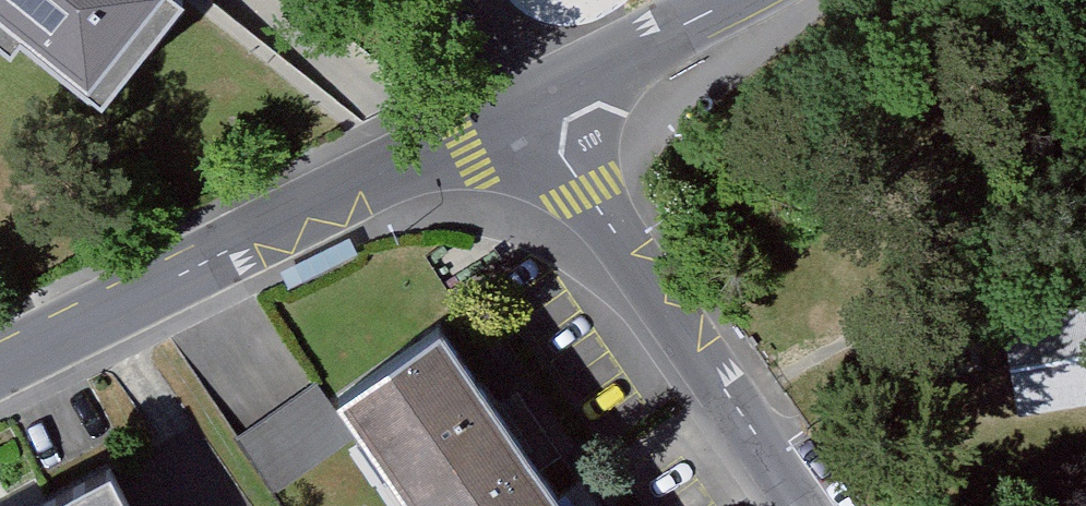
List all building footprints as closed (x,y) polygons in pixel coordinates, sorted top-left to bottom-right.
[(173,0),(0,0),(0,37),(87,107),(174,0),(173,0)] [(326,414),(390,505),(574,505),(451,329),(326,414)] [(1012,424),(1085,414),(1085,336),(1002,347),(1012,424)] [(99,505),(127,505),(121,495),(99,505)]
